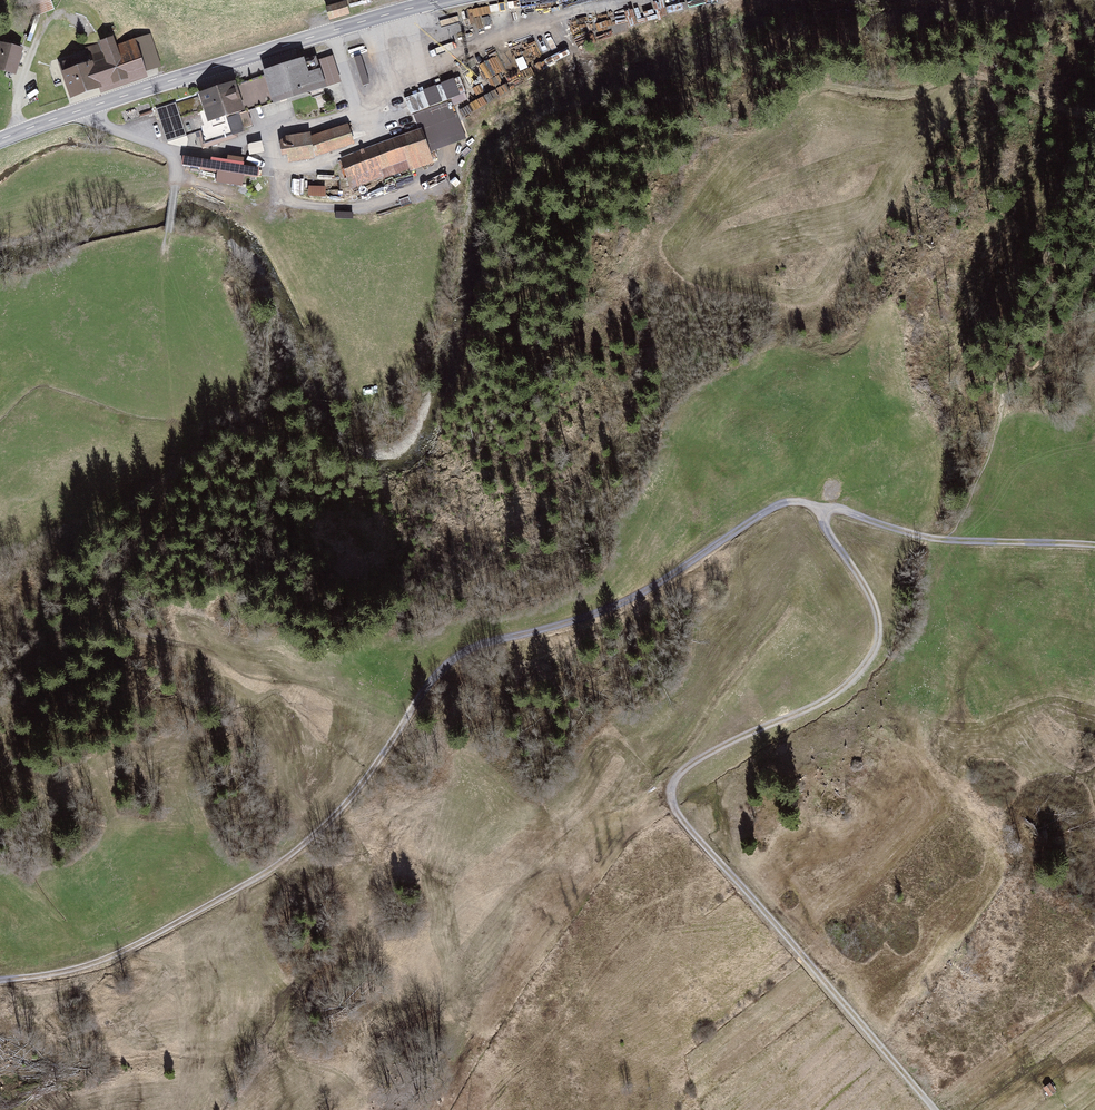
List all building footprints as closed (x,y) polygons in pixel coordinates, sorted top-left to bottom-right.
[(35,15),(53,9),(49,0),(30,0),(35,15)] [(348,1),(327,7),(331,20),(351,14),(348,1)] [(659,18),(682,13),(680,3),(666,6),(665,3),(656,5),(659,18)] [(469,20),(491,17),(490,9),(454,14),(457,44),(472,42),(469,20)] [(150,36),(61,62),(71,97),(160,72),(150,36)] [(1,43),(0,48),(0,71),(16,76),(23,49),(1,43)] [(154,109),(164,142),(186,135),(180,116),(205,109),(211,126),(330,91),(320,58),(154,109)] [(452,102),(454,107),(468,102),(460,79),(406,98),(412,116),(452,102)] [(311,139),(280,140),(281,161),(314,160),(355,147),(349,127),(311,139)] [(420,136),(340,164),(350,193),(430,164),(420,136)] [(251,157),(265,156),(264,146),(250,148),(251,157)] [(261,169),(183,156),(182,165),(259,178),(261,169)] [(327,200),(327,188),(309,187),(309,199),(327,200)] [(1054,1084),(1046,1089),(1051,1098),(1059,1094),(1054,1084)]
